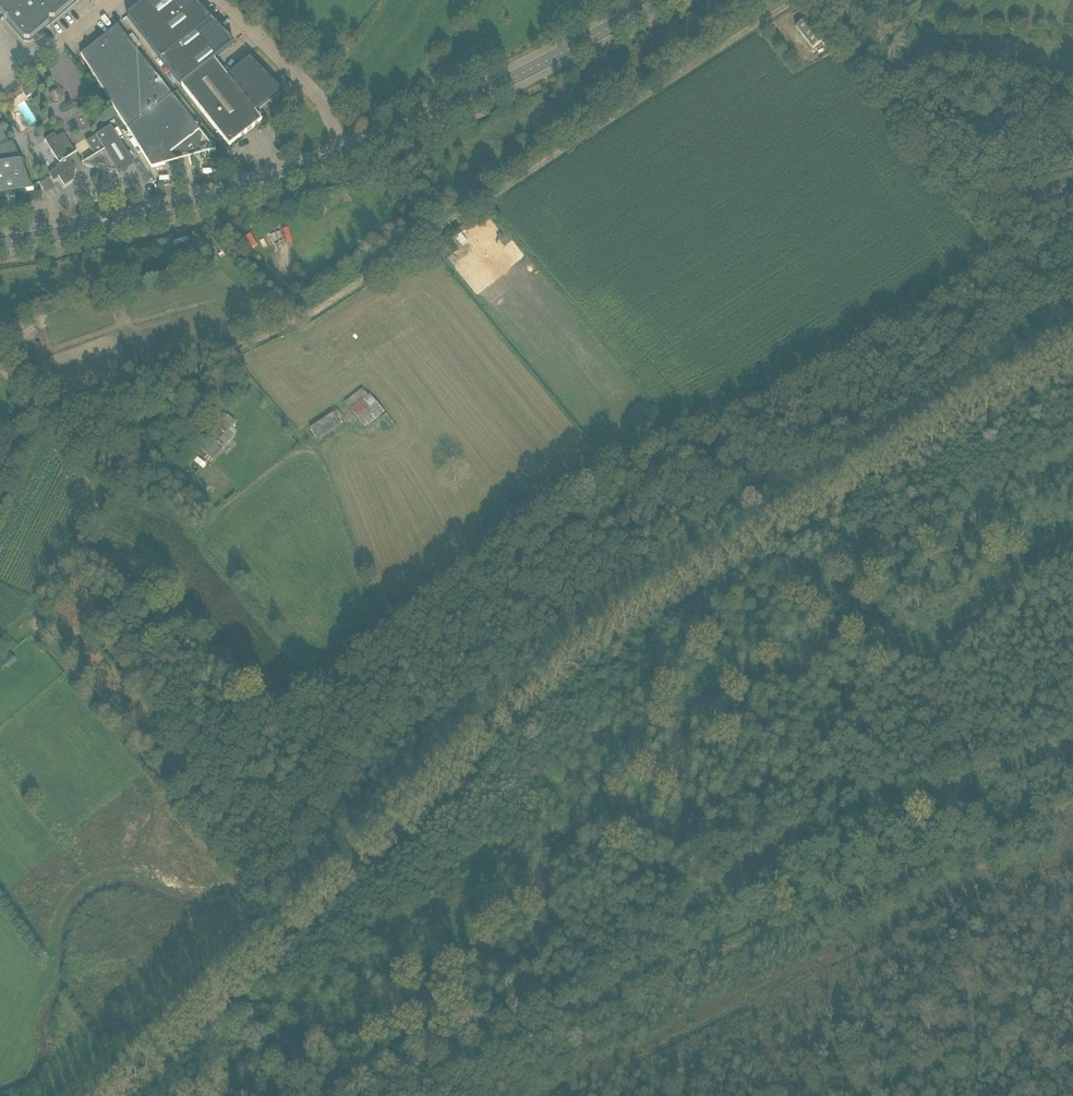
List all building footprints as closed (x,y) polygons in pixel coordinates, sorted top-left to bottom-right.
[(23,40),(30,41),(49,24),(49,19),(55,20),(74,3),(74,0),(0,0),(0,13),(23,40)] [(234,44),(191,0),(148,0),(127,17),(181,85),(229,146),(261,121),(255,112),(281,91),(250,59),(227,77),(214,60),(234,44)] [(827,38),(810,16),(796,27),(813,49),(827,38)] [(172,95),(124,34),(118,26),(81,55),(128,130),(172,95)] [(26,87),(21,90),(26,98),(31,94),(26,87)] [(202,133),(172,95),(128,130),(152,168),(165,164),(165,163),(164,163),(163,159),(172,152),(193,155),(191,151),(194,149),(199,155),(202,133)] [(30,198),(30,192),(33,191),(27,177),(24,157),(19,158),(13,144),(8,146),(0,127),(0,202),(30,198)] [(111,127),(97,135),(86,142),(95,156),(83,164),(83,165),(85,163),(87,165),(95,167),(96,169),(99,168),(103,169),(104,171),(107,170),(115,172),(117,170),(120,175),(135,165),(111,127)] [(70,160),(69,158),(76,154),(64,134),(57,138),(54,134),(45,140),(59,164),(55,166),(57,168),(48,173),(54,182),(58,179),(64,188),(65,187),(64,187),(74,181),(76,170),(70,161),(70,160)] [(7,336),(0,342),(0,345),(9,356),(18,349),(7,336)] [(345,402),(365,427),(384,412),(370,394),(369,395),(363,387),(345,402)] [(337,410),(310,429),(319,442),(342,427),(339,423),(344,420),(337,410)] [(214,432),(208,438),(222,451),(228,445),(236,437),(229,431),(236,423),(226,414),(211,430),(214,432)] [(382,417),(389,428),(394,425),(387,414),(382,417)] [(28,434),(23,444),(29,447),(34,437),(28,434)] [(88,611),(81,618),(87,623),(93,616),(88,611)] [(127,620),(116,629),(127,643),(138,634),(127,620)] [(174,646),(168,651),(172,656),(178,651),(174,646)] [(0,660),(0,666),(2,669),(6,665),(8,668),(17,661),(10,653),(0,660)] [(151,662),(157,673),(163,669),(156,659),(151,662)] [(165,675),(158,680),(163,687),(170,682),(165,675)]
